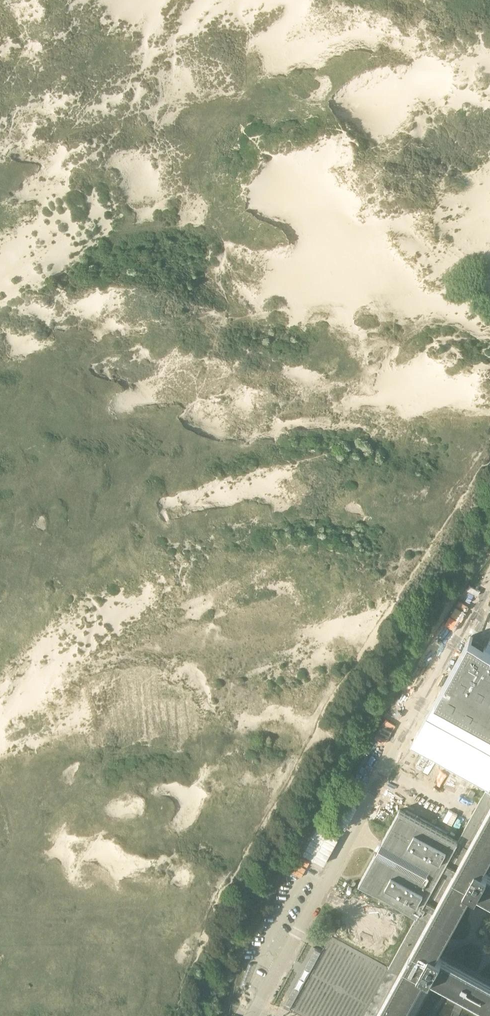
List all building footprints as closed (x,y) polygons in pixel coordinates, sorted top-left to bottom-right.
[(412,743),(489,786),(489,640),(488,643),(472,634),(412,743)] [(424,976),(489,1011),(489,982),(455,963),(443,956),(438,953),(473,890),(489,900),(489,872),(488,871),(484,869),(486,866),(489,859),(489,791),(487,789),(458,841),(400,809),(383,841),(382,841),(383,841),(378,851),(377,851),(377,852),(360,883),(370,889),(372,890),(418,915),(362,1015),(403,1015),(424,976)] [(475,793),(470,790),(467,796),(472,799),(475,793)]
